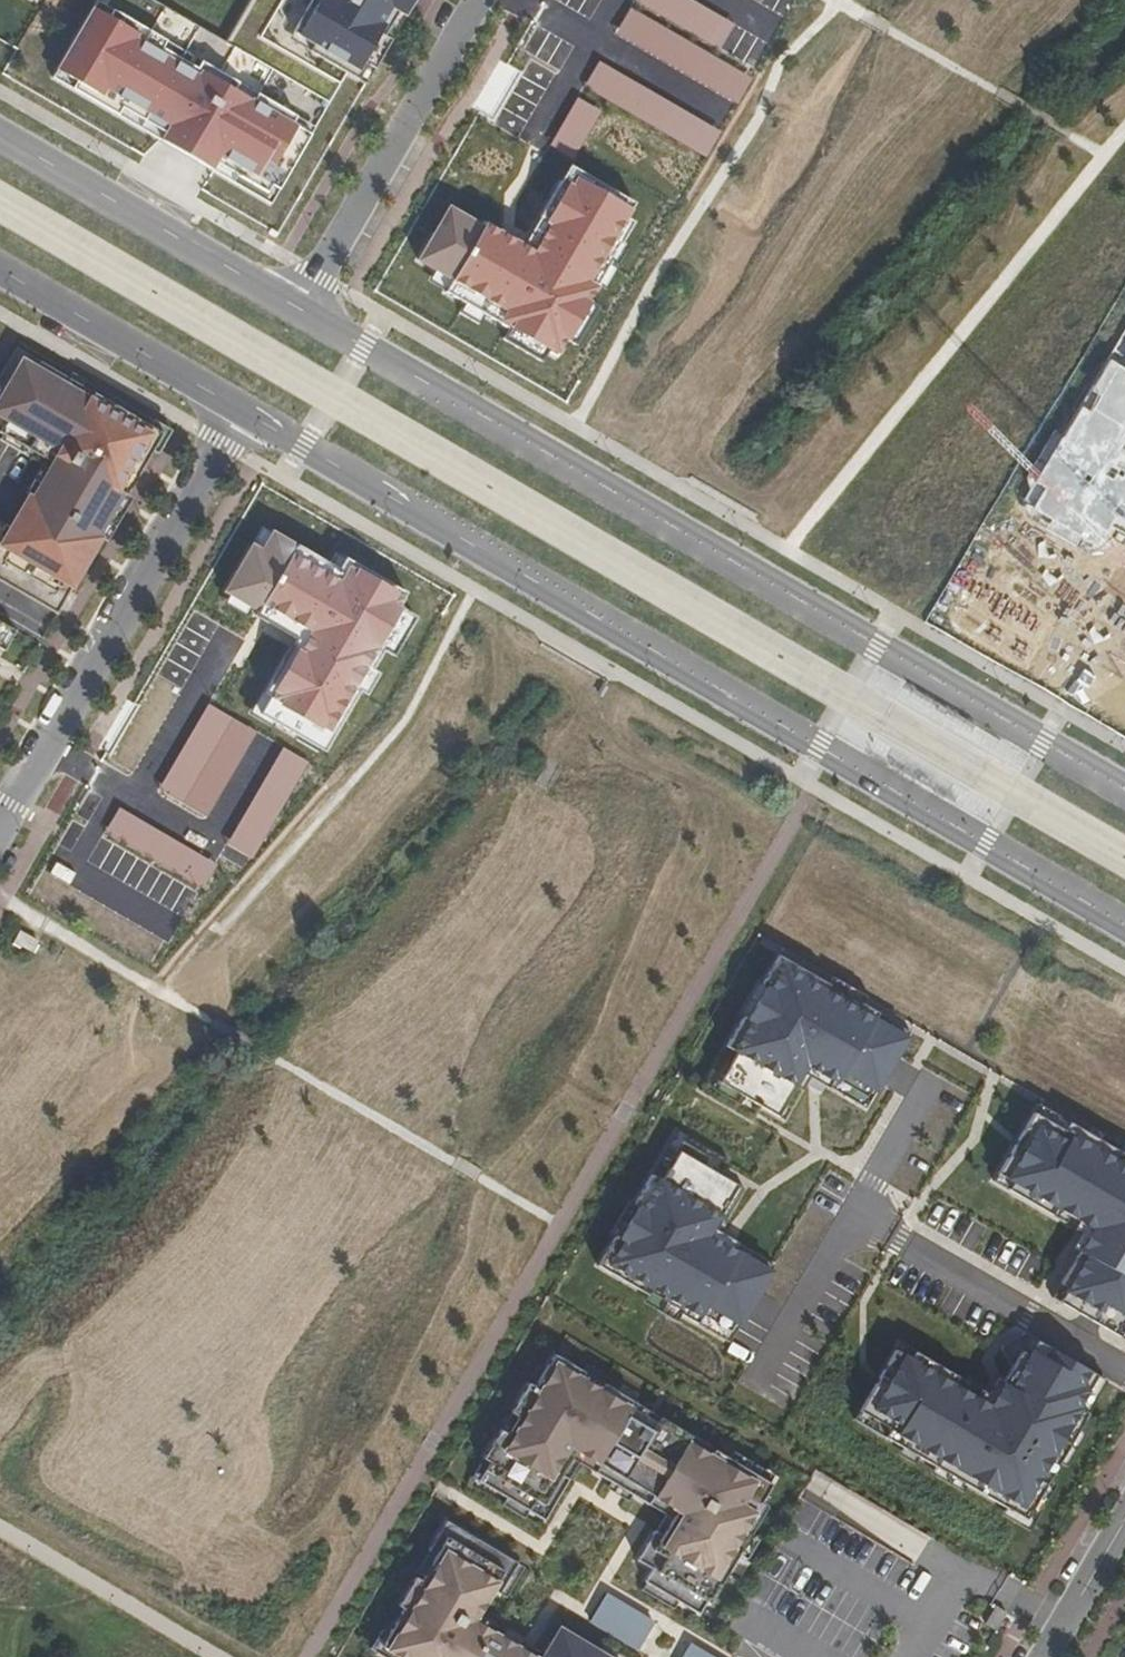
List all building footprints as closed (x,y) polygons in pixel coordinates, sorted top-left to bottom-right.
[(413,0),(250,0),(225,42),(154,0),(99,0),(53,77),(270,204),(347,73),(365,83),(413,0)] [(697,0),(639,0),(721,48),(736,23),(697,0)] [(754,78),(633,6),(618,31),(739,102),(754,78)] [(708,155),(723,130),(603,58),(587,84),(708,155)] [(602,113),(579,100),(551,146),(574,160),(602,113)] [(561,182),(561,181),(569,185),(578,170),(579,170),(580,168),(568,161),(557,180),(561,182)] [(579,170),(578,170),(569,185),(561,181),(561,182),(523,246),(485,224),(483,227),(457,212),(441,238),(434,234),(418,261),(435,271),(452,281),(446,291),(445,293),(465,304),(485,316),(510,330),(547,352),(555,357),(566,340),(587,302),(596,287),(607,268),(609,265),(620,246),(634,222),(626,218),(635,203),(579,170)] [(449,208),(434,234),(441,238),(457,212),(449,208)] [(617,270),(629,251),(620,246),(609,265),(617,270)] [(607,268),(596,287),(605,292),(616,273),(607,268)] [(452,281),(435,271),(429,282),(446,291),(452,281)] [(924,621),(1124,739),(1124,287),(924,621)] [(587,302),(566,340),(575,345),(597,308),(587,302)] [(485,316),(465,304),(460,313),(480,324),(485,316)] [(547,352),(510,330),(504,340),(541,362),(547,352)] [(163,434),(17,349),(0,379),(0,433),(5,435),(2,440),(48,467),(12,529),(0,522),(0,580),(58,613),(163,434)] [(264,527),(253,545),(262,551),(274,533),(264,527)] [(326,743),(330,745),(361,691),(374,670),(385,650),(407,613),(399,608),(407,594),(347,559),(339,571),(331,567),(274,533),(262,551),(253,545),(225,593),(230,595),(252,608),(266,616),(264,620),(298,641),(267,693),(272,697),(262,715),(275,723),(295,735),(300,728),(304,730),(326,743)] [(331,567),(339,571),(347,559),(339,554),(331,567)] [(247,617),(252,608),(230,595),(225,603),(247,617)] [(417,619),(407,613),(385,650),(395,656),(417,619)] [(17,631),(0,621),(0,648),(5,651),(17,631)] [(383,675),(374,670),(361,691),(370,696),(383,675)] [(272,697),(267,693),(264,691),(250,714),(272,727),(275,723),(262,715),(272,697)] [(162,788),(210,816),(259,732),(211,704),(162,788)] [(321,751),(326,743),(304,730),(299,738),(321,751)] [(254,859),(310,762),(285,747),(229,844),(254,859)] [(218,866),(122,808),(109,829),(205,887),(218,866)] [(867,1107),(911,1032),(862,1004),(828,984),(778,955),(762,984),(742,1018),(699,1091),(752,1120),(760,1106),(784,1120),(805,1083),(810,1075),(825,1084),(867,1107)] [(866,996),(832,977),(828,984),(862,1004),(866,996)] [(742,1018),(762,984),(757,981),(737,1015),(742,1018)] [(825,1084),(810,1075),(805,1083),(821,1092),(825,1084)] [(1118,1151),(1102,1142),(1086,1132),(1038,1104),(993,1182),(1078,1230),(1082,1223),(1092,1229),(1066,1274),(1052,1297),(1124,1340),(1124,1155),(1118,1151)] [(1106,1136),(1089,1126),(1086,1132),(1102,1142),(1106,1136)] [(683,1315),(733,1343),(775,1267),(734,1243),(719,1234),(723,1226),(745,1189),(720,1175),(729,1161),(676,1131),(635,1204),(616,1239),(599,1268),(649,1296),(683,1315)] [(611,1236),(616,1239),(635,1204),(630,1202),(611,1236)] [(1066,1274),(1092,1229),(1082,1223),(1078,1230),(1083,1233),(1061,1271),(1066,1274)] [(723,1226),(719,1234),(734,1243),(739,1235),(723,1226)] [(1078,1430),(1107,1381),(1025,1334),(1002,1347),(1012,1365),(1005,1378),(990,1405),(979,1399),(983,1391),(899,1342),(854,1420),(902,1447),(1026,1520),(1049,1481),(1059,1463),(1078,1430)] [(730,1459),(715,1450),(711,1456),(688,1443),(692,1436),(604,1384),(600,1390),(580,1379),(584,1372),(554,1354),(535,1387),(528,1383),(511,1412),(517,1416),(507,1433),(500,1430),(483,1459),(489,1463),(478,1481),(506,1498),(529,1511),(545,1521),(569,1480),(562,1476),(577,1451),(600,1464),(595,1473),(611,1482),(633,1495),(649,1505),(655,1497),(678,1511),(663,1535),(655,1531),(638,1561),(653,1569),(645,1582),(647,1583),(679,1602),(700,1615),(708,1601),(711,1602),(740,1554),(751,1535),(768,1507),(762,1503),(773,1484),(770,1483),(751,1471),(747,1469),(730,1459)] [(604,1384),(584,1372),(580,1379),(600,1390),(604,1384)] [(990,1405),(1005,1378),(1001,1375),(989,1395),(983,1391),(979,1399),(990,1405)] [(507,1433),(517,1416),(511,1412),(500,1430),(507,1433)] [(1067,1467),(1086,1435),(1078,1430),(1059,1463),(1067,1467)] [(715,1450),(692,1436),(688,1443),(711,1456),(715,1450)] [(919,1457),(902,1447),(898,1455),(914,1464),(919,1457)] [(600,1464),(577,1451),(562,1476),(569,1480),(579,1463),(595,1473),(600,1464)] [(751,1462),(734,1452),(730,1459),(747,1469),(751,1462)] [(489,1463),(483,1459),(472,1477),(478,1481),(489,1463)] [(774,1476),(755,1464),(751,1471),(770,1483),(774,1476)] [(963,1492),(967,1485),(934,1466),(930,1473),(963,1492)] [(1029,1531),(1056,1485),(1049,1481),(1026,1520),(1006,1508),(1001,1515),(1029,1531)] [(633,1495),(611,1482),(607,1489),(629,1502),(633,1495)] [(663,1535),(678,1511),(655,1497),(649,1505),(665,1515),(655,1531),(663,1535)] [(529,1511),(506,1498),(502,1505),(525,1519),(529,1511)] [(475,1622),(479,1615),(494,1590),(500,1594),(518,1563),(447,1521),(429,1551),(436,1556),(434,1559),(423,1578),(421,1581),(416,1578),(399,1606),(404,1609),(389,1634),(382,1646),(400,1656),(534,1656),(519,1649),(493,1633),(475,1622)] [(751,1535),(740,1554),(747,1559),(759,1539),(751,1535)] [(423,1578),(434,1559),(427,1554),(416,1573),(423,1578)] [(507,1598),(526,1567),(518,1563),(500,1594),(507,1598)] [(679,1602),(647,1583),(642,1590),(675,1609),(679,1602)] [(602,1593),(585,1623),(635,1651),(652,1621),(602,1593)] [(986,1625),(997,1631),(1007,1613),(996,1607),(986,1625)] [(493,1633),(498,1626),(479,1615),(475,1622),(493,1633)] [(561,1629),(544,1656),(608,1656),(561,1629)] [(382,1646),(389,1634),(382,1630),(370,1649),(383,1656),(400,1656),(382,1646)] [(524,1641),(519,1649),(534,1656),(544,1656),(546,1654),(524,1641)] [(686,1642),(678,1656),(713,1656),(686,1642)]
